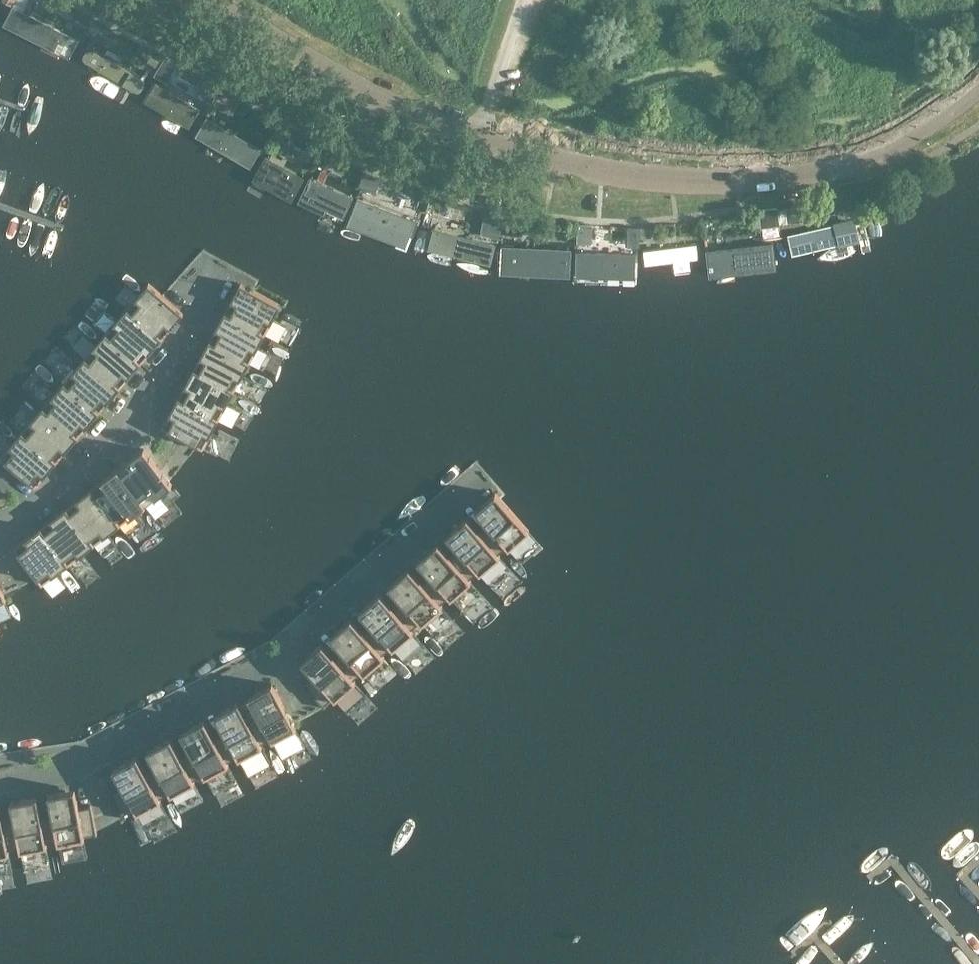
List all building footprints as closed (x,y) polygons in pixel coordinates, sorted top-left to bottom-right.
[(67,34),(11,6),(2,24),(58,52),(67,34)] [(90,21),(77,14),(72,25),(84,32),(90,21)] [(139,73),(92,47),(88,48),(86,51),(84,55),(86,59),(103,69),(129,83),(138,88),(139,88),(141,88),(142,87),(143,86),(146,81),(146,79),(145,78),(145,76),(139,73)] [(162,63),(152,56),(148,62),(158,69),(162,63)] [(175,66),(165,60),(157,73),(167,79),(175,66)] [(218,92),(202,82),(195,96),(211,105),(218,92)] [(157,83),(147,101),(188,125),(199,108),(157,83)] [(230,99),(220,93),(214,105),(224,110),(230,99)] [(207,118),(197,136),(250,166),(261,149),(207,118)] [(290,135),(277,129),(272,140),(285,146),(290,135)] [(329,167),(335,157),(332,156),(328,154),(325,152),(324,151),(323,151),(316,162),(324,167),(329,167)] [(255,177),(254,179),(291,200),(303,178),(266,157),(266,158),(266,157),(255,177)] [(352,182),(358,184),(363,172),(351,167),(346,179),(352,182)] [(378,191),(383,181),(366,174),(362,184),(378,191)] [(350,198),(310,178),(299,200),(340,220),(350,198)] [(439,209),(442,199),(438,198),(435,197),(431,196),(428,205),(439,209)] [(406,218),(357,199),(347,225),(408,248),(418,221),(406,217),(406,218)] [(802,205),(778,207),(781,225),(804,223),(802,205)] [(778,207),(761,210),(764,231),(781,228),(778,207)] [(501,234),(505,215),(501,214),(496,213),(492,212),(490,212),(487,211),(485,211),(482,230),(496,233),(501,234)] [(508,217),(506,234),(525,235),(526,228),(522,228),(523,218),(508,217)] [(847,221),(803,231),(807,248),(851,237),(847,221)] [(641,225),(642,241),(654,240),(653,224),(641,225)] [(591,225),(577,225),(577,244),(591,244),(591,225)] [(639,228),(628,227),(628,243),(638,244),(639,228)] [(494,245),(432,230),(427,249),(490,264),(494,245)] [(719,243),(721,263),(777,255),(774,236),(719,243)] [(570,252),(505,244),(503,260),(568,268),(570,252)] [(696,246),(644,252),(645,265),(673,261),(674,272),(690,270),(689,259),(697,258),(696,246)] [(635,253),(576,252),(576,276),(634,276),(635,253)] [(265,335),(280,305),(240,283),(224,313),(265,335)] [(148,284),(126,309),(161,339),(183,314),(148,284)] [(105,334),(140,364),(161,339),(126,309),(105,334)] [(249,363),(265,335),(224,313),(209,341),(249,363)] [(105,334),(84,358),(119,388),(140,364),(105,334)] [(249,363),(209,341),(193,370),(234,391),(249,363)] [(84,358),(63,383),(98,413),(119,388),(84,358)] [(218,420),(234,391),(193,370),(178,398),(218,420)] [(63,383),(42,408),(77,437),(98,413),(63,383)] [(178,398),(162,427),(202,449),(218,420),(178,398)] [(42,408),(21,432),(56,462),(77,437),(42,408)] [(0,457),(0,458),(35,487),(56,462),(21,432),(0,457)] [(143,449),(117,469),(145,506),(171,485),(143,449)] [(91,489),(119,525),(145,506),(117,469),(91,489)] [(94,545),(119,525),(91,489),(66,508),(94,545)] [(529,531),(495,493),(475,510),(488,526),(480,533),(498,554),(506,547),(508,549),(529,531)] [(68,565),(94,545),(66,508),(40,528),(68,565)] [(480,533),(466,518),(446,536),(459,551),(451,559),(469,579),(477,572),(479,574),(500,556),(498,554),(480,533)] [(40,528),(13,548),(41,585),(68,565),(40,528)] [(437,543),(417,561),(430,576),(422,584),(440,604),(448,597),(450,600),(471,582),(469,579),(451,559),(437,543)] [(408,568),(388,586),(401,602),(393,609),(411,630),(419,622),(421,625),(442,607),(440,604),(422,584),(408,568)] [(393,609),(379,593),(359,611),(372,627),(364,634),(382,655),(390,648),(393,650),(413,632),(411,630),(393,609)] [(364,634),(350,619),(330,637),(343,652),(335,659),(353,680),(361,673),(364,675),(384,657),(382,655),(364,634)] [(335,659),(321,644),(301,662),(314,677),(306,685),(305,683),(303,684),(324,708),(325,707),(324,705),(332,698),(335,700),(355,683),(353,680),(335,659)] [(272,684),(248,696),(258,715),(248,720),(261,744),(271,739),(272,742),(296,729),(272,684)] [(248,720),(238,702),(214,714),(224,733),(214,738),(227,762),(237,757),(238,760),(262,747),(261,744),(248,720)] [(204,720),(180,733),(190,751),(180,756),(193,780),(203,775),(204,778),(228,765),(227,762),(214,738),(204,720)] [(170,738),(146,751),(156,769),(146,774),(159,798),(169,793),(170,796),(194,783),(193,780),(180,756),(170,738)] [(136,756),(112,769),(122,787),(112,792),(111,790),(110,791),(125,819),(126,818),(125,816),(135,811),(136,814),(160,801),(159,798),(146,774),(136,756)] [(75,789),(48,794),(52,814),(57,841),(58,844),(84,839),(84,836),(95,833),(95,835),(97,835),(91,804),(89,805),(89,807),(78,809),(75,789)] [(37,796),(10,801),(14,821),(19,848),(20,851),(47,846),(46,843),(57,841),(52,814),(41,816),(37,796)] [(9,854),(8,851),(19,848),(14,821),(3,823),(0,808),(0,855),(9,854)]
